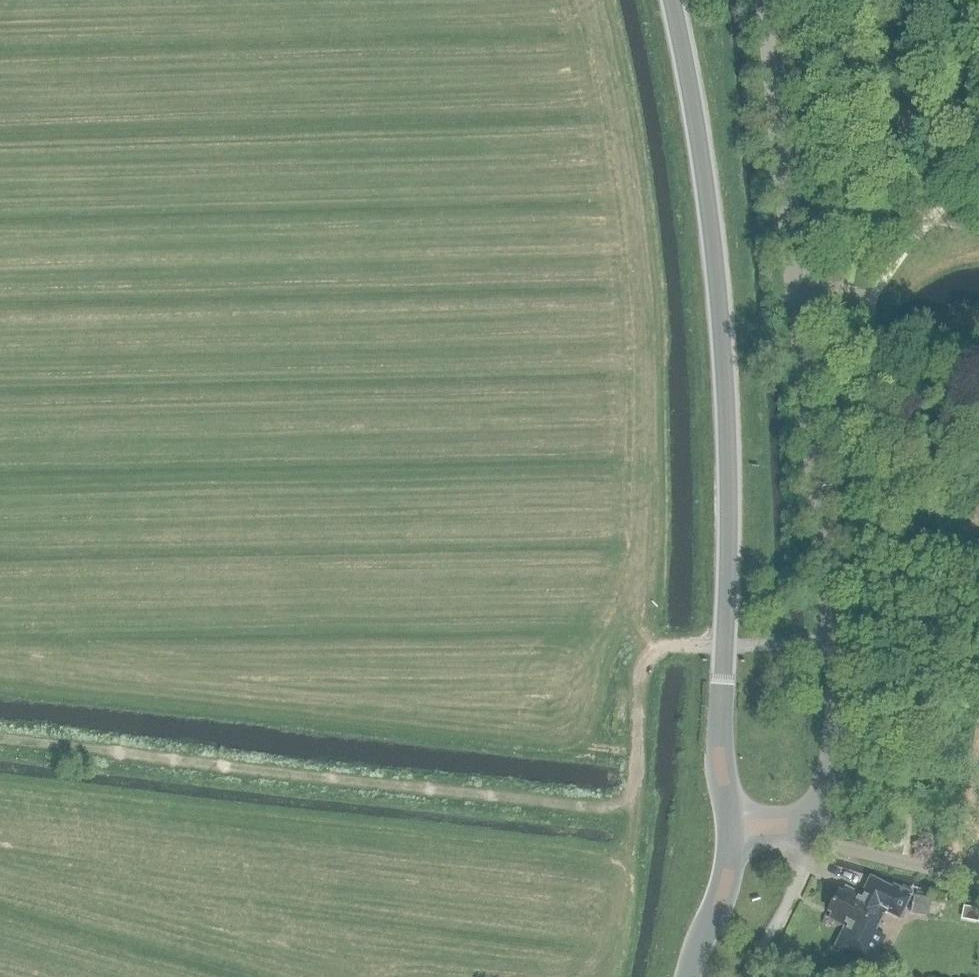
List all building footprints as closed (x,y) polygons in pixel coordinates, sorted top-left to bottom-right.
[(883,938),(863,928),(874,907),(898,918),(910,894),(891,885),(890,888),(869,877),(859,898),(843,890),(841,895),(837,893),(828,911),(832,913),(829,918),(845,926),(836,942),(851,949),(847,958),(873,971),(880,957),(875,954),(883,938)] [(933,899),(914,895),(911,914),(929,917),(933,899)]
